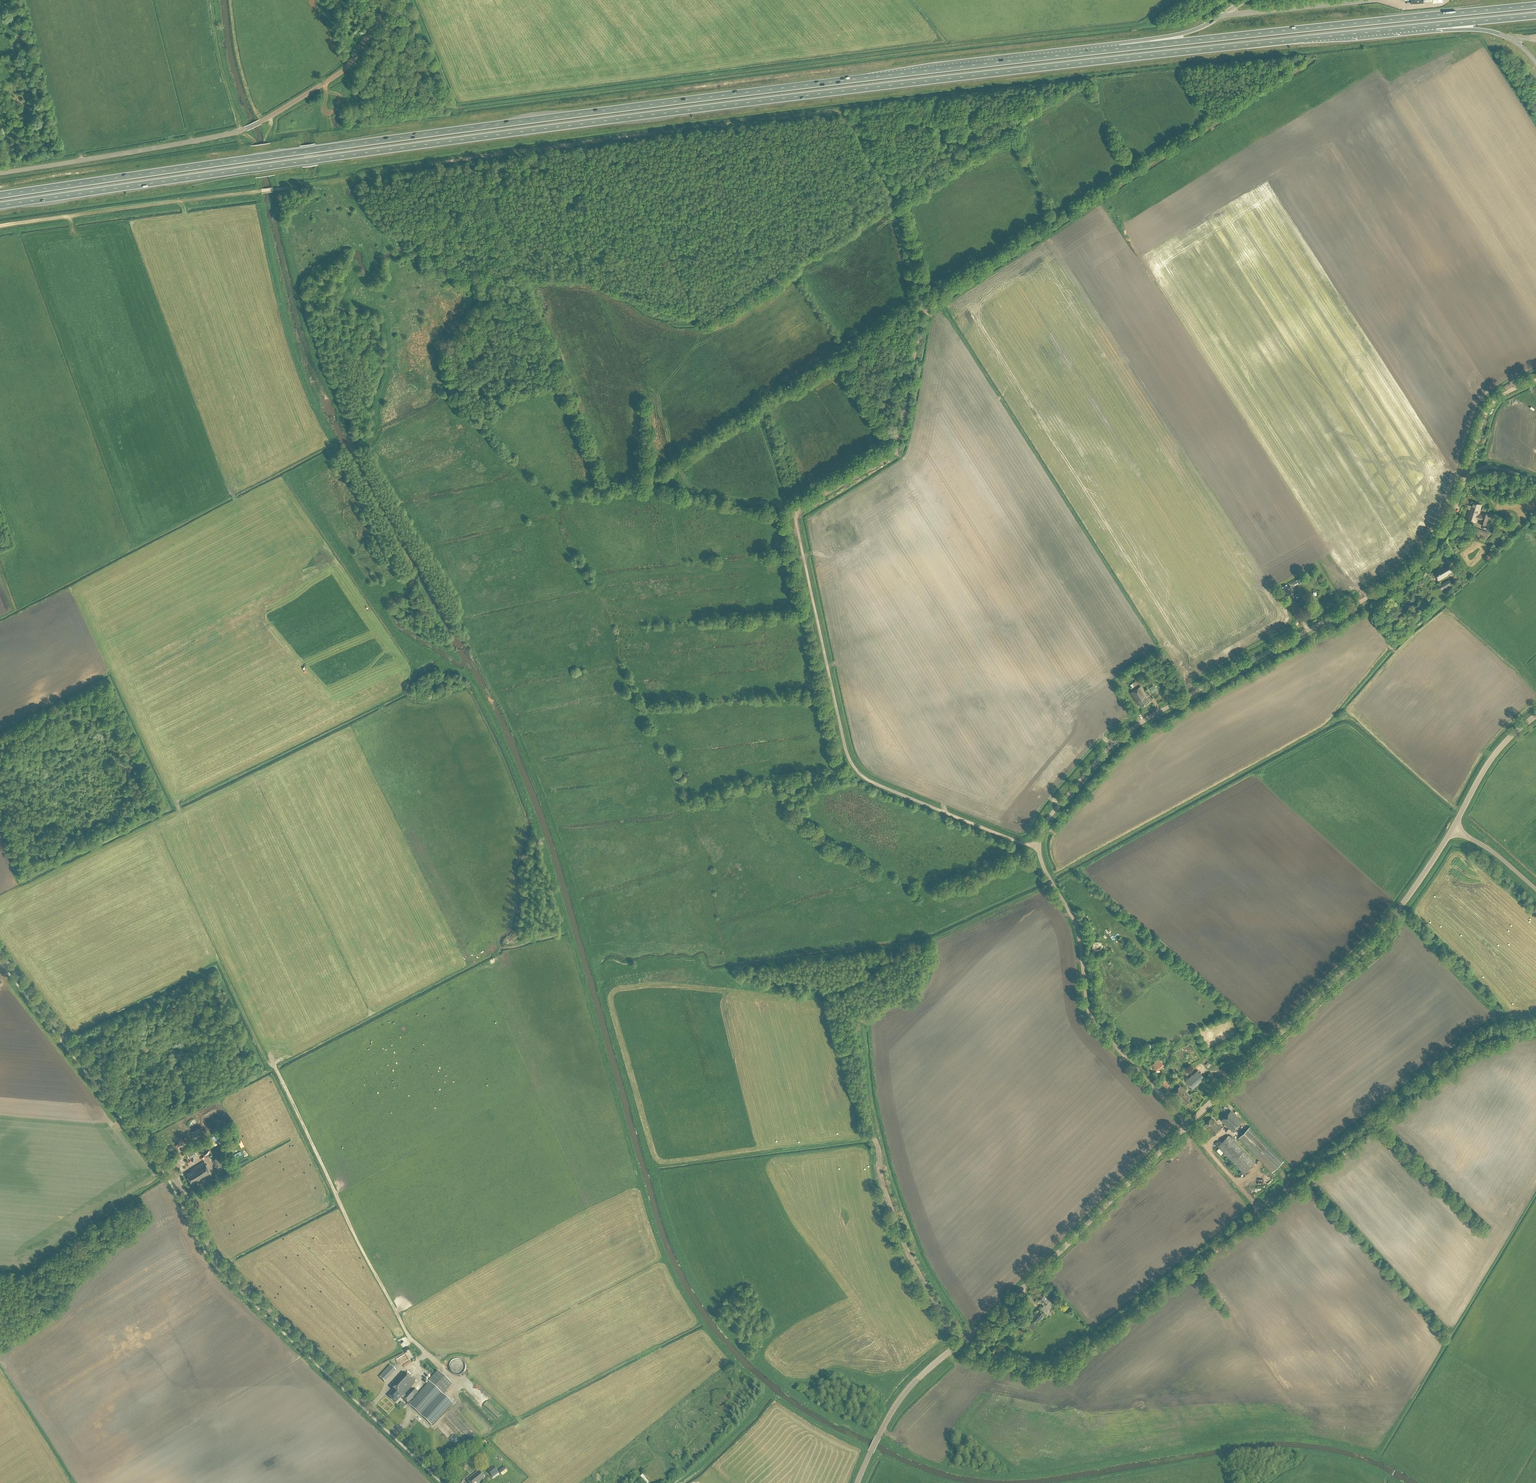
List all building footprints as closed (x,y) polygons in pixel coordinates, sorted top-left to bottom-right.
[(1476,522),(1477,518),(1480,520),(1479,523),(1485,526),(1489,515),(1482,513),(1482,515),(1478,514),(1480,509),(1481,509),(1483,504),(1473,501),(1471,509),(1470,509),(1466,519),(1476,522)] [(1476,527),(1474,533),(1488,537),(1489,532),(1476,527)] [(1494,553),(1491,550),(1486,556),(1489,559),(1494,553)] [(1443,566),(1433,572),(1438,580),(1448,574),(1448,575),(1454,572),(1450,564),(1443,568),(1443,566)] [(1448,580),(1438,585),(1440,590),(1441,591),(1448,588),(1447,586),(1451,584),(1448,580)] [(1290,593),(1292,596),(1291,597),(1294,601),(1295,600),(1297,603),(1296,603),(1297,606),(1299,606),(1300,608),(1306,604),(1299,592),(1295,595),(1293,591),(1290,585),(1282,589),(1286,595),(1290,593)] [(1139,678),(1131,684),(1133,687),(1139,683),(1141,681),(1139,678)] [(1146,697),(1140,686),(1130,692),(1136,703),(1137,702),(1141,707),(1150,701),(1147,696),(1146,697)] [(1156,1072),(1163,1070),(1161,1063),(1155,1065),(1156,1072)] [(1198,1070),(1185,1081),(1192,1089),(1205,1078),(1198,1070)] [(1167,1079),(1162,1084),(1166,1088),(1171,1084),(1167,1079)] [(1190,1097),(1179,1086),(1172,1093),(1177,1099),(1178,1098),(1180,1100),(1179,1101),(1182,1104),(1184,1103),(1185,1104),(1189,1100),(1188,1099),(1190,1097)] [(1221,1120),(1232,1132),(1242,1122),(1231,1110),(1221,1120)] [(1211,1116),(1203,1124),(1213,1134),(1221,1127),(1211,1116)] [(1250,1126),(1238,1138),(1258,1158),(1262,1162),(1272,1172),(1279,1164),(1283,1160),(1270,1146),(1250,1126)] [(1255,1163),(1229,1135),(1217,1145),(1244,1173),(1255,1163)] [(208,1139),(212,1146),(217,1143),(213,1136),(208,1139)] [(186,1151),(189,1158),(197,1154),(193,1147),(186,1151)] [(212,1158),(217,1168),(223,1165),(219,1155),(212,1158)] [(211,1173),(204,1161),(192,1168),(191,1170),(186,1174),(191,1182),(193,1181),(194,1183),(211,1173)] [(1051,1306),(1049,1304),(1047,1302),(1052,1298),(1048,1294),(1046,1296),(1044,1294),(1039,1298),(1045,1304),(1041,1308),(1043,1310),(1044,1309),(1046,1311),(1051,1306)] [(1039,1310),(1032,1318),(1037,1323),(1044,1315),(1039,1310)] [(1026,1324),(1033,1330),(1037,1327),(1029,1320),(1026,1324)] [(404,1349),(407,1347),(402,1340),(399,1342),(404,1349)] [(398,1366),(407,1361),(405,1357),(396,1362),(398,1366)] [(385,1383),(396,1371),(390,1366),(379,1378),(385,1383)] [(428,1382),(442,1395),(452,1384),(438,1371),(428,1382)] [(414,1383),(402,1372),(389,1387),(393,1391),(388,1396),(395,1402),(400,1397),(400,1398),(414,1383)] [(402,1399),(427,1422),(431,1426),(452,1404),(429,1383),(410,1403),(408,1402),(417,1392),(413,1388),(402,1399)] [(493,1466),(487,1471),(493,1478),(499,1474),(493,1466)] [(478,1471),(467,1481),(469,1482),(482,1482),(485,1480),(478,1471)]
